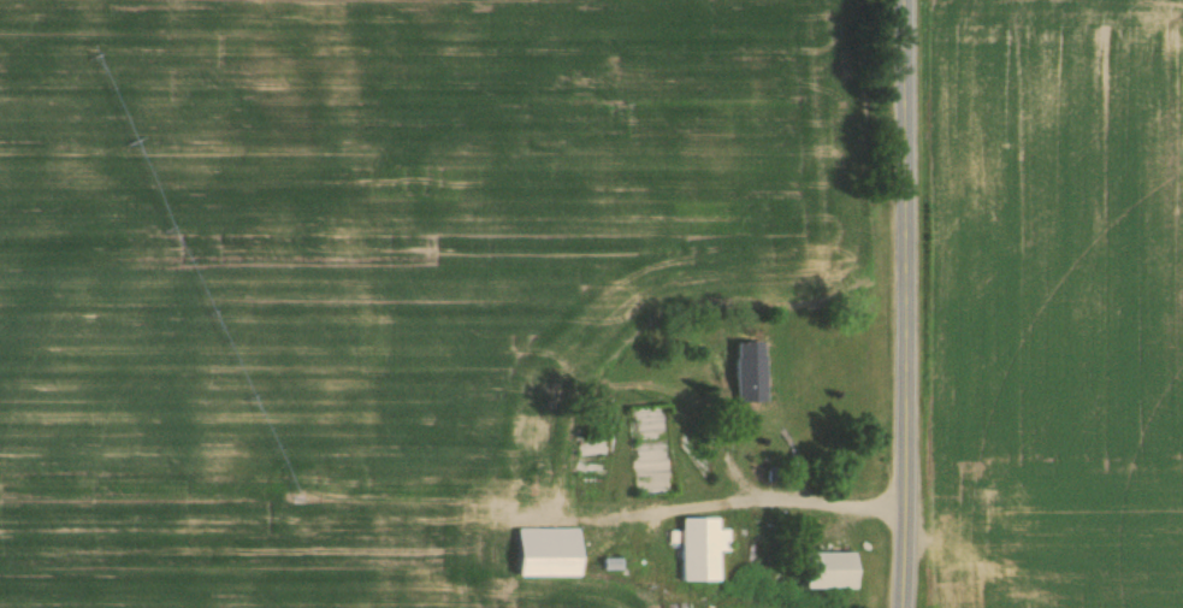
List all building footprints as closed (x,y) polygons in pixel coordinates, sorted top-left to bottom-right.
[(731,400),(759,400),(759,342),(731,342),(731,400)] [(712,517),(677,517),(677,581),(713,581),(713,550),(727,550),(727,529),(712,529),(712,517)] [(573,528),(511,528),(511,576),(573,576),(573,528)] [(853,553),(797,553),(797,589),(853,589),(853,553)]
